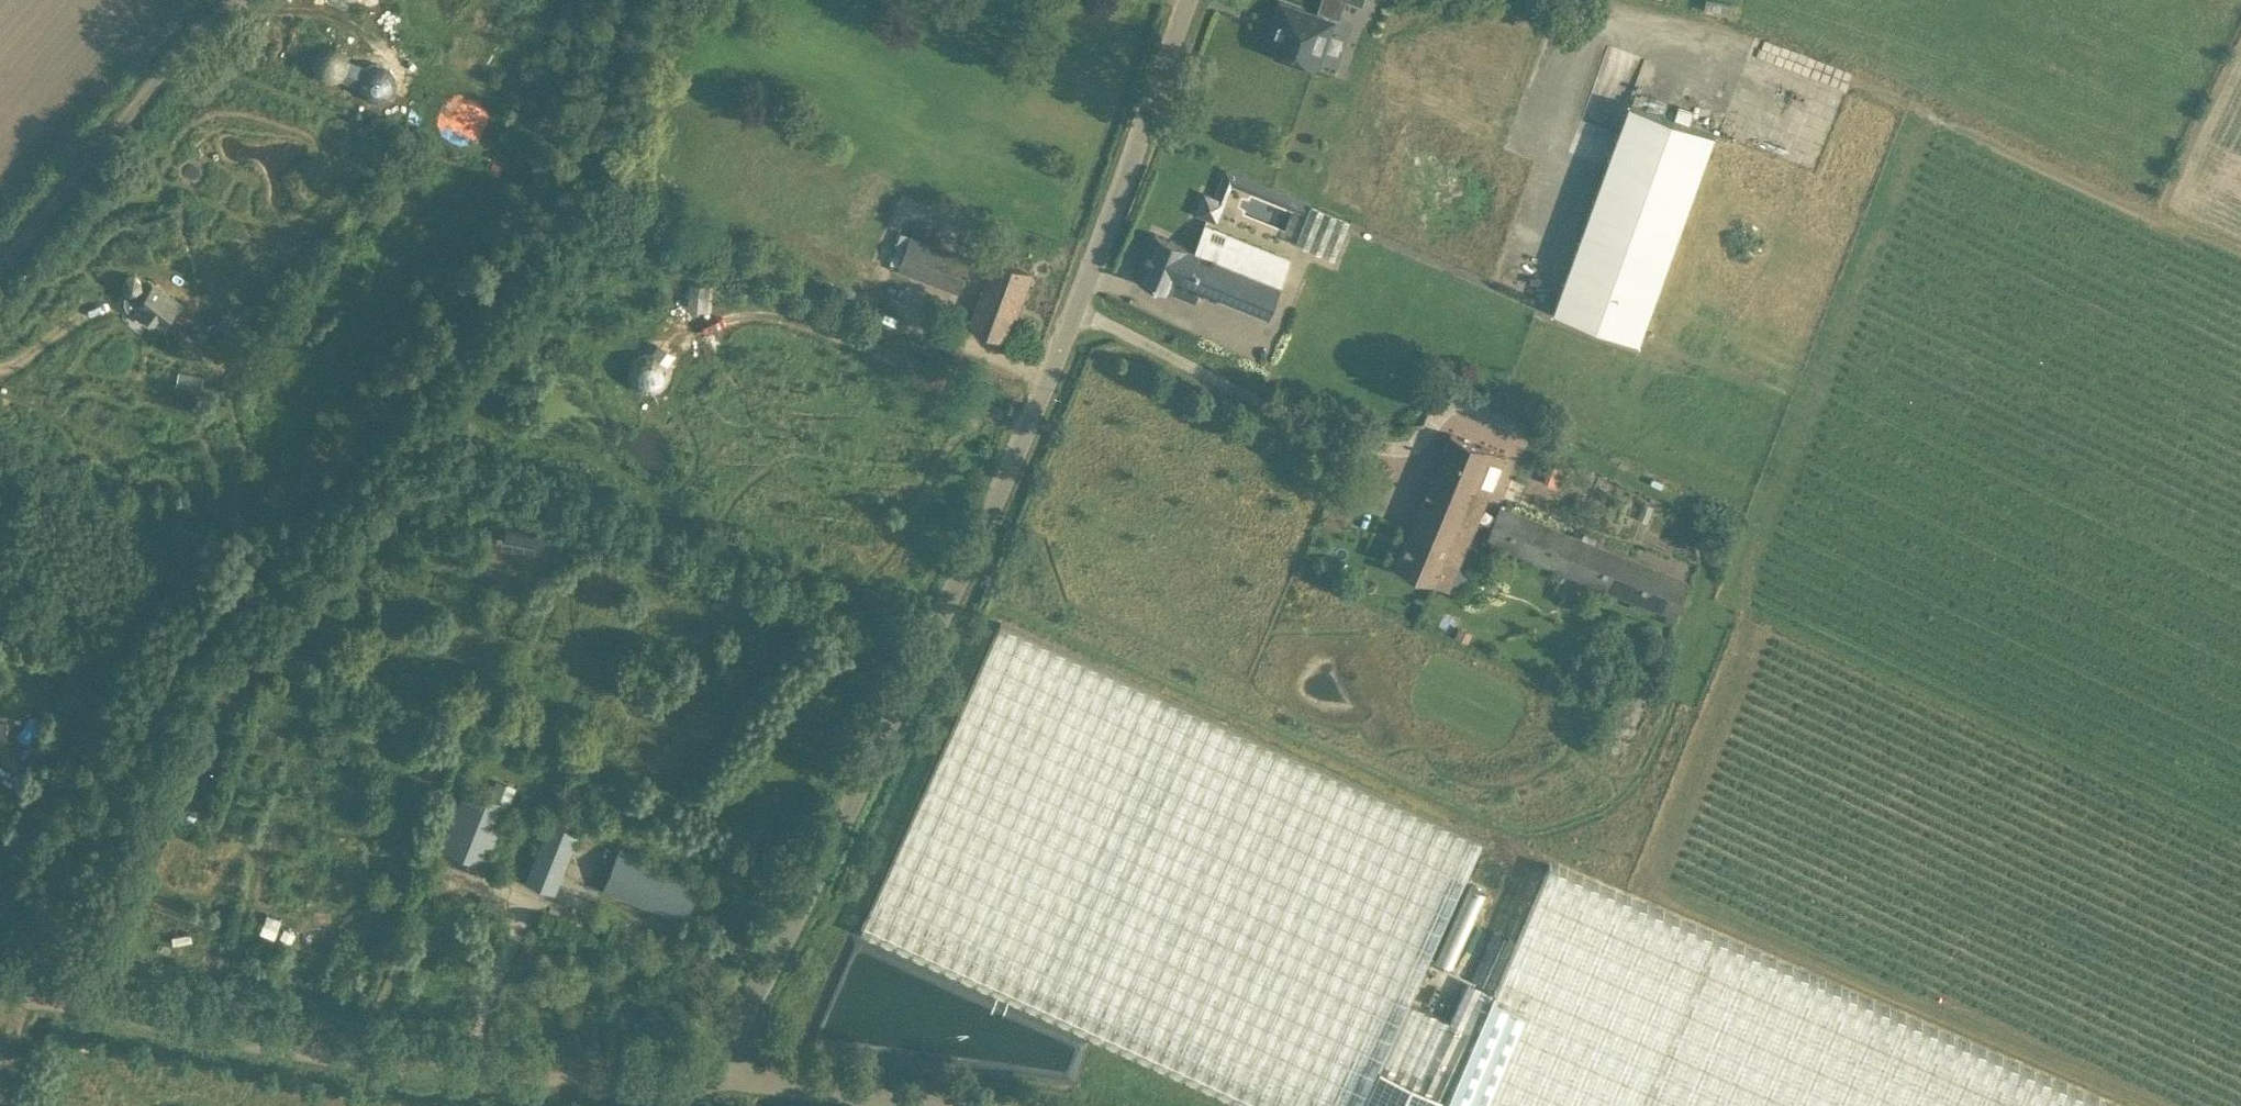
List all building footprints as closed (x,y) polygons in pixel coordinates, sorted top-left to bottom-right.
[(1333,19),(1281,1),(1272,30),(1283,33),(1276,51),(1318,65),(1333,19)] [(376,67),(375,74),(369,75),(363,79),(358,85),(357,92),(358,99),(362,105),(368,109),(375,111),(382,109),(388,106),(392,100),(394,93),(392,86),(389,80),(394,75),(386,69),(376,67)] [(1627,102),(1551,311),(1638,342),(1713,133),(1627,102)] [(1570,148),(1601,159),(1612,129),(1581,118),(1570,148)] [(1200,205),(1214,216),(1228,196),(1214,186),(1200,205)] [(1314,201),(1297,240),(1337,257),(1354,218),(1314,201)] [(916,222),(898,270),(959,293),(974,256),(933,241),(936,230),(916,222)] [(1137,276),(1140,277),(1172,290),(1176,280),(1267,316),(1292,257),(1206,222),(1196,248),(1155,232),(1137,276)] [(1032,273),(993,258),(969,325),(1003,337),(1021,301),(1018,300),(1032,273)] [(125,281),(125,283),(125,284),(126,286),(126,287),(127,289),(129,290),(130,290),(132,291),(133,291),(135,291),(137,290),(138,290),(139,289),(140,287),(141,286),(142,284),(142,283),(142,281),(141,279),(140,278),(139,277),(138,276),(137,275),(135,274),(133,274),(132,274),(130,275),(129,276),(127,277),(126,278),(126,279),(125,281)] [(137,302),(165,325),(185,301),(157,278),(137,302)] [(711,283),(690,281),(688,308),(709,309),(711,283)] [(246,324),(229,310),(215,328),(232,342),(246,324)] [(636,388),(641,383),(647,387),(654,387),(661,385),(666,381),(670,375),(671,368),(669,361),(664,355),(658,352),(651,351),(644,353),(638,357),(635,363),(634,370),(627,371),(630,380),(636,388)] [(1504,457),(1490,450),(1450,434),(1422,501),(1477,524),(1504,457)] [(1545,480),(1556,484),(1563,466),(1552,462),(1545,480)] [(1477,524),(1422,501),(1395,565),(1434,582),(1449,589),(1477,524)] [(1559,571),(1574,534),(1501,504),(1487,542),(1559,571)] [(506,524),(502,546),(556,556),(560,534),(506,524)] [(1574,534),(1559,571),(1676,619),(1691,581),(1574,534)] [(1021,1001),(1252,1105),(1361,1105),(1409,1000),(1482,839),(999,621),(860,928),(1021,1001)] [(1460,626),(1455,636),(1467,641),(1472,631),(1460,626)] [(491,795),(508,802),(514,787),(497,780),(491,795)] [(491,795),(465,785),(441,846),(486,865),(510,803),(508,802),(491,795)] [(580,831),(550,818),(525,879),(555,892),(580,831)] [(603,887),(685,919),(701,878),(620,846),(603,887)] [(1440,1105),(2114,1105),(1553,864),(1528,918),(1494,992),(1440,1105)] [(1409,1000),(1361,1105),(1440,1105),(1494,992),(1491,991),(1515,939),(1494,928),(1470,980),(1468,979),(1449,1019),(1409,1000)]
